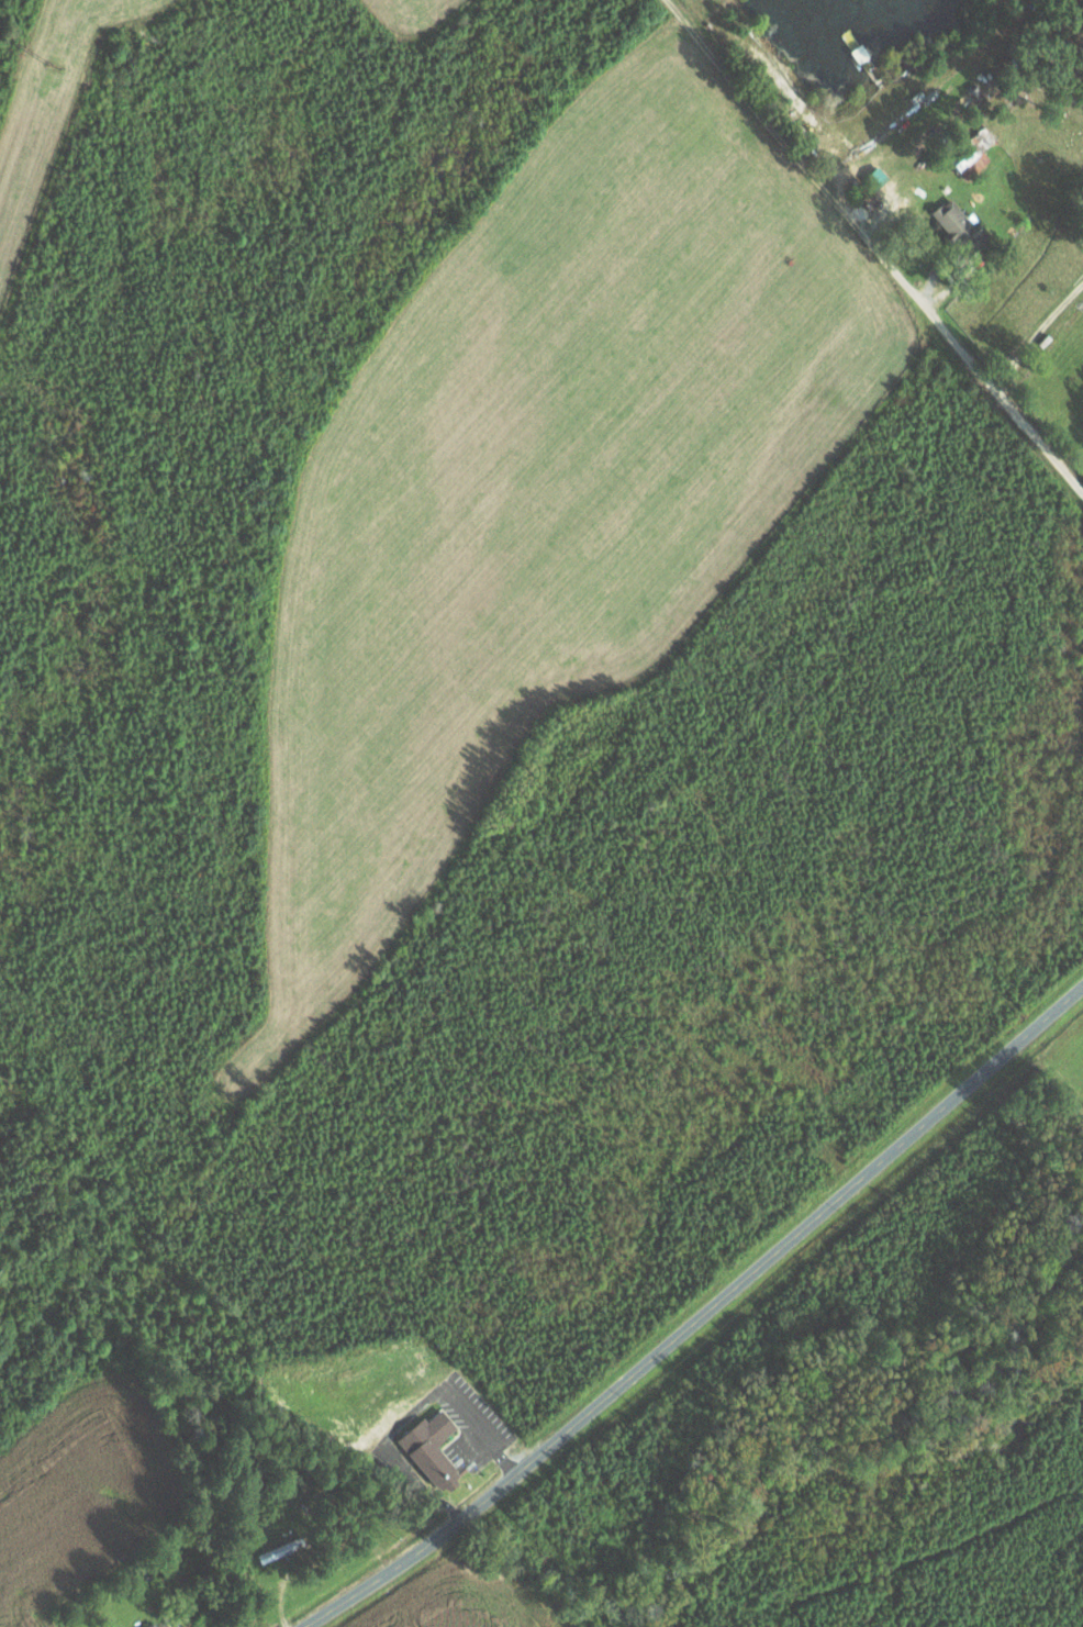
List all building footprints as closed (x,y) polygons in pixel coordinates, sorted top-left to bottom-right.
[(997,140),(988,128),(950,159),(962,174),(974,164),(978,169),(990,159),(984,151),(997,140)] [(890,176),(877,166),(869,175),(882,185),(890,176)] [(933,214),(965,254),(986,237),(954,197),(933,214)] [(459,1428),(440,1406),(399,1442),(441,1490),(461,1472),(438,1445),(459,1428)] [(258,1551),(261,1563),(293,1554),(292,1550),(305,1546),(303,1539),(258,1551)]
